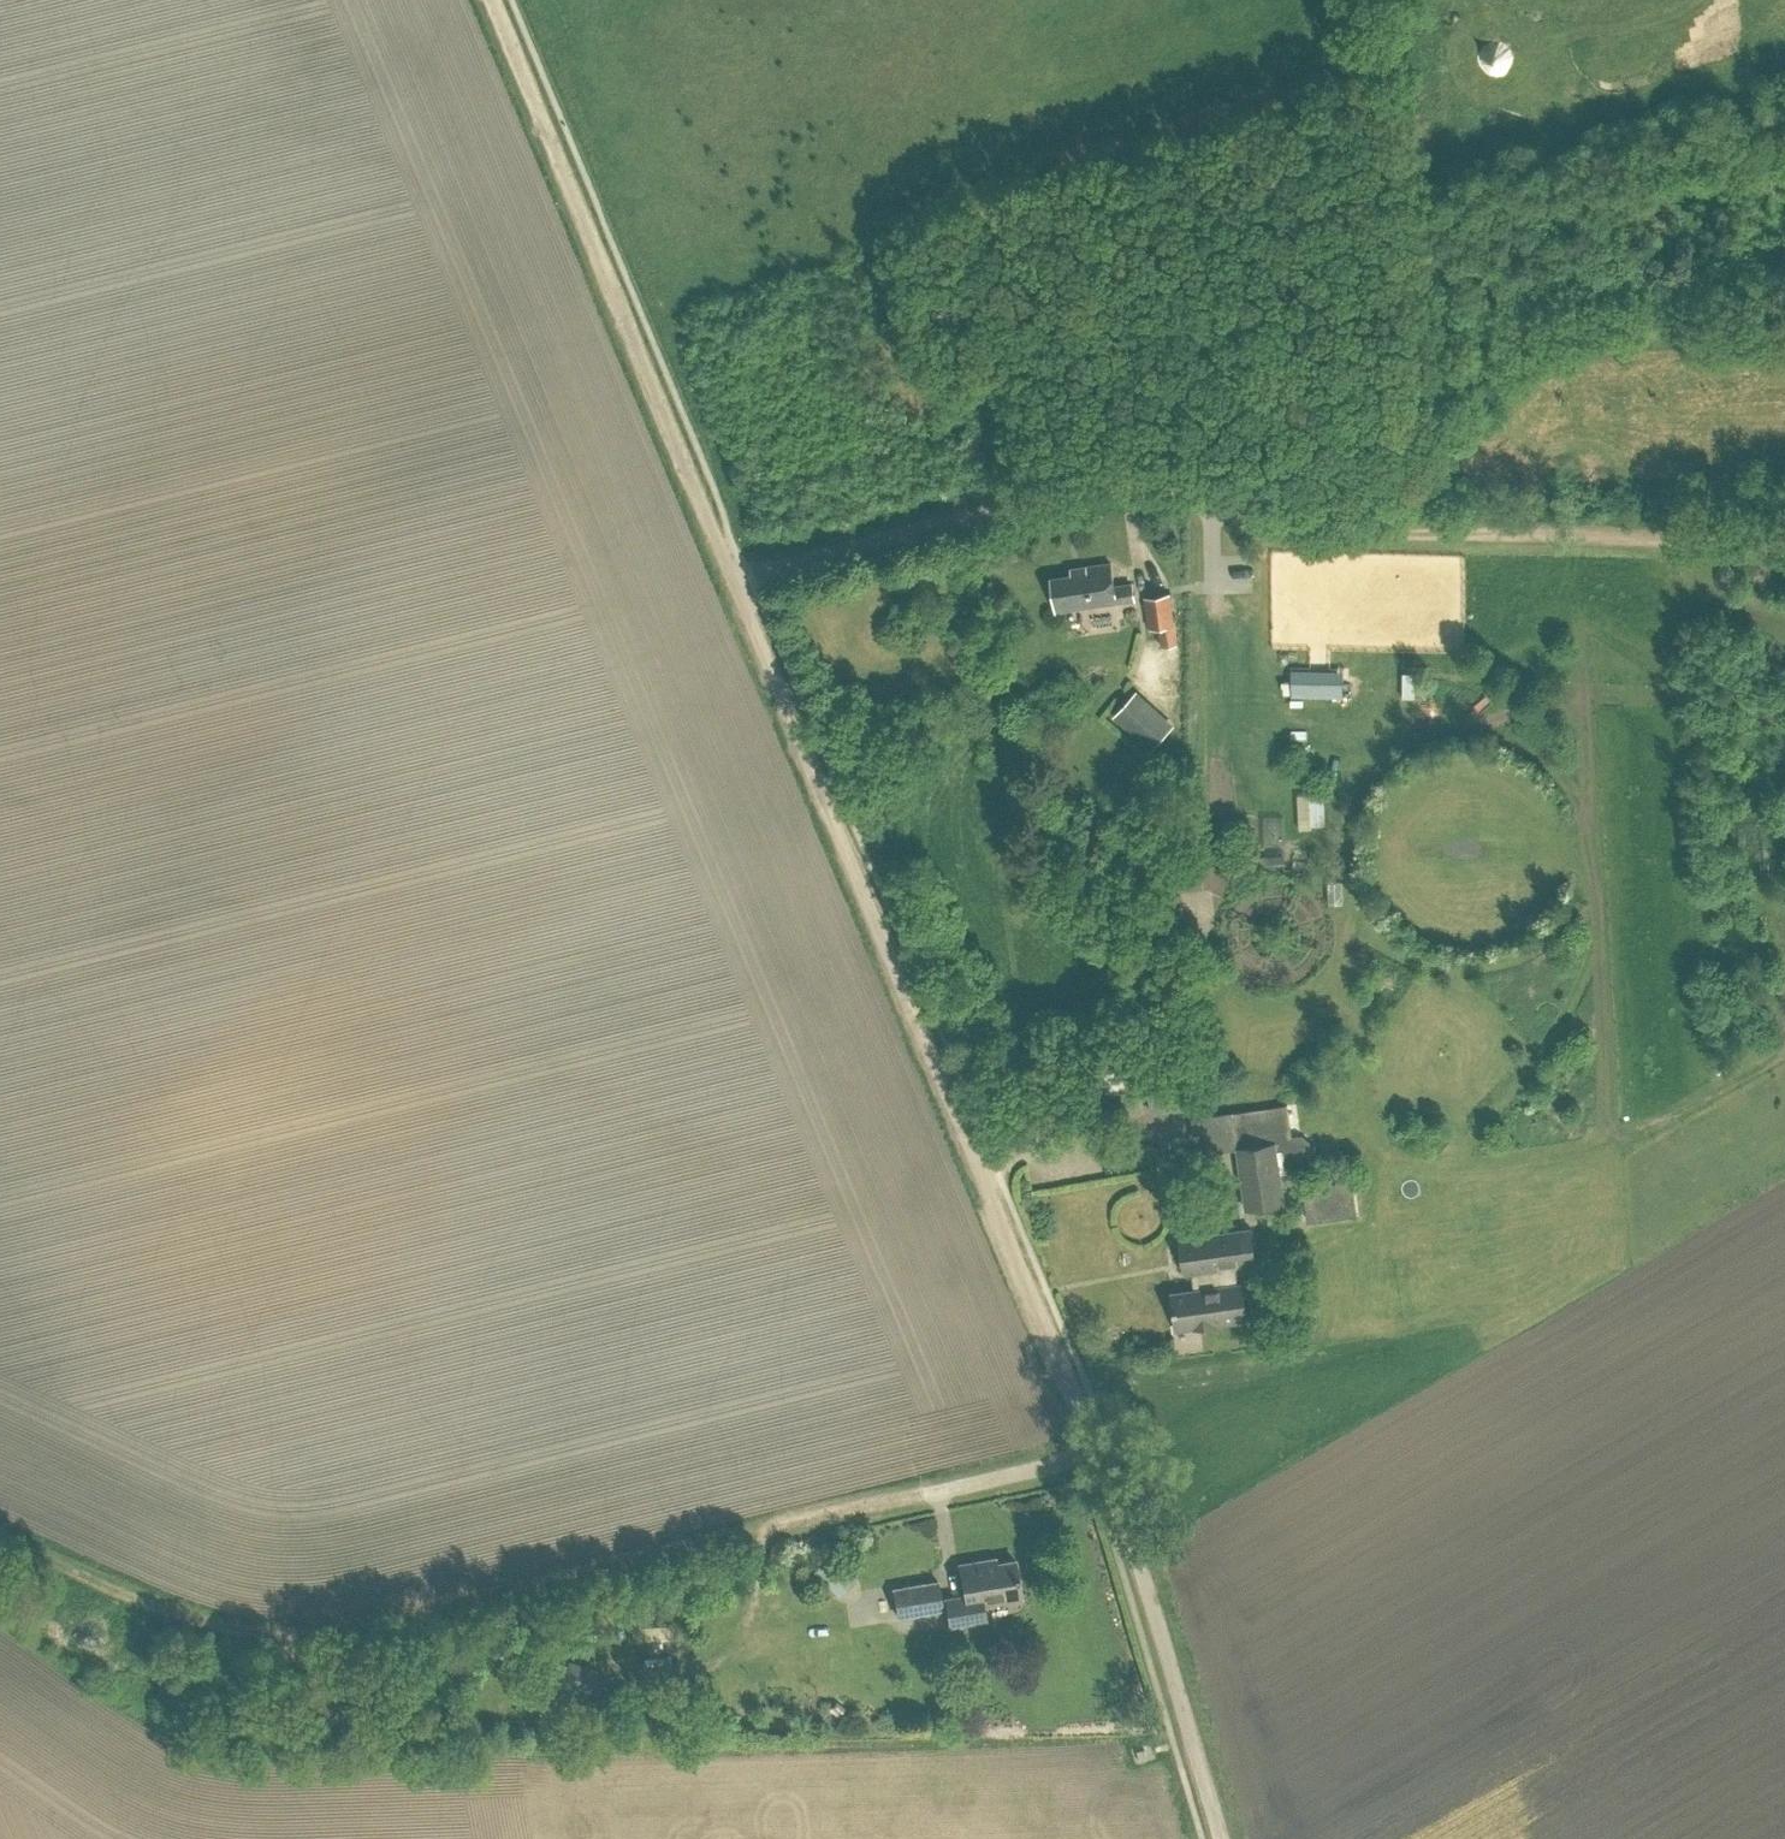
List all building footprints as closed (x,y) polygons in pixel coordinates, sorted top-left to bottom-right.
[(1070,574),(1049,576),(1054,611),(1135,600),(1132,582),(1115,584),(1112,561),(1069,566),(1070,574)] [(1150,627),(1160,625),(1163,645),(1178,643),(1170,593),(1146,597),(1150,627)] [(1171,725),(1136,694),(1117,714),(1152,745),(1171,725)] [(1288,1103),(1192,1117),(1194,1133),(1240,1127),(1243,1146),(1238,1147),(1247,1207),(1285,1202),(1281,1178),(1294,1176),(1293,1164),(1296,1159),(1305,1158),(1312,1150),(1310,1140),(1302,1133),(1292,1135),(1288,1103)] [(1093,1145),(1095,1171),(1114,1170),(1112,1144),(1093,1145)] [(1253,1225),(1182,1236),(1187,1269),(1195,1268),(1198,1286),(1175,1289),(1180,1328),(1251,1317),(1245,1279),(1237,1280),(1235,1262),(1258,1259),(1253,1225)] [(958,1563),(963,1594),(944,1597),(948,1624),(984,1618),(981,1603),(1021,1596),(1014,1558),(995,1561),(994,1557),(958,1563)] [(889,1585),(894,1615),(942,1607),(936,1576),(889,1585)] [(535,1687),(525,1715),(574,1732),(597,1667),(568,1658),(566,1663),(539,1653),(535,1665),(562,1675),(555,1694),(535,1687)]
